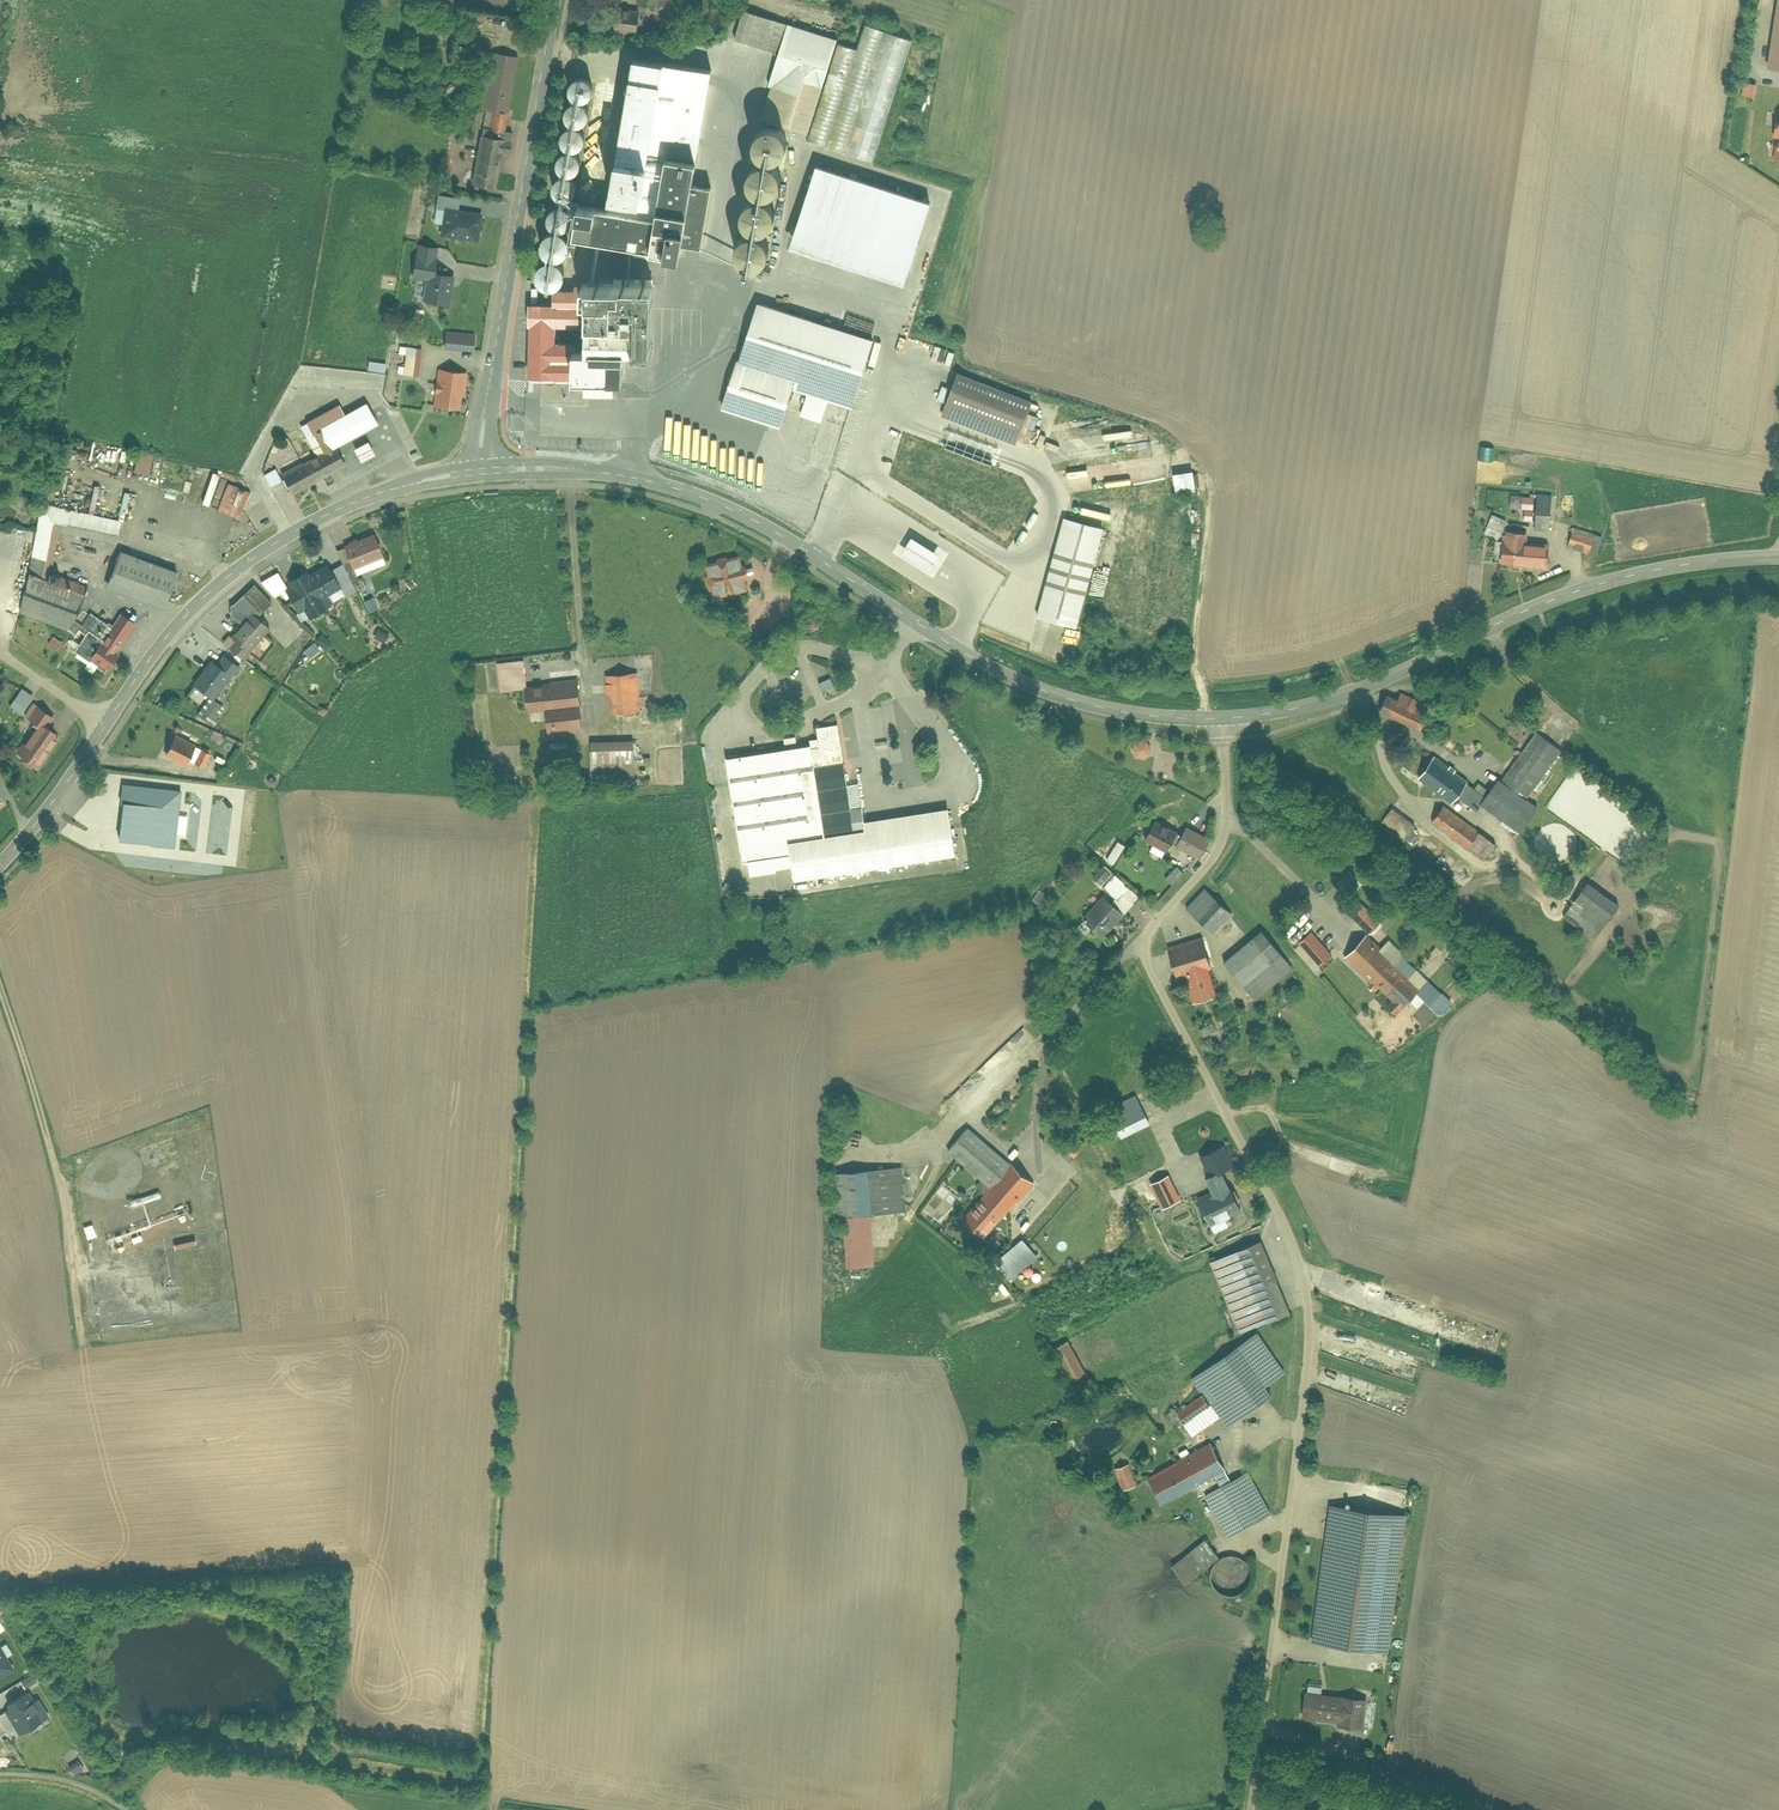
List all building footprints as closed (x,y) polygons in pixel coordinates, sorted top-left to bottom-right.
[(611,10),(611,26),(638,26),(638,9),(611,10)] [(835,36),(745,10),(738,35),(779,46),(758,118),(807,132),(835,36)] [(503,127),(515,51),(489,47),(487,59),(476,57),(468,107),(476,109),(465,179),(490,183),(494,161),(499,162),(503,139),(494,137),(495,126),(503,127)] [(728,55),(707,52),(694,49),(689,78),(630,68),(609,191),(606,208),(580,204),(578,221),(666,236),(673,196),(694,199),(688,234),(703,236),(713,179),(698,177),(708,119),(716,120),(728,55)] [(620,84),(621,80),(620,78),(620,76),(617,73),(615,71),(611,71),(608,72),(605,74),(604,76),(603,78),(603,80),(604,84),(606,87),(609,89),(612,89),(615,88),(618,86),(620,84)] [(615,111),(615,108),(615,104),(614,102),(612,101),(609,99),(605,99),(602,100),(599,102),(598,105),(597,108),(599,112),(601,115),(604,116),(607,117),(611,116),(614,113),(615,111)] [(789,144),(789,141),(789,137),(787,134),(786,131),(784,129),(780,127),(778,126),(775,125),(773,125),(770,125),(767,126),(763,128),(762,130),(759,132),(758,135),(757,138),(757,141),(758,145),(759,148),(761,151),(762,153),(765,155),(768,156),(771,157),(774,157),(776,156),(779,155),(782,154),(785,152),(788,147),(789,144)] [(438,126),(437,135),(444,136),(446,128),(438,126)] [(609,141),(609,138),(608,134),(608,133),(606,131),(603,129),(599,129),(596,130),(593,132),(592,135),(591,138),(592,142),(594,145),(598,147),(601,147),(604,146),(605,146),(607,144),(609,141)] [(605,170),(605,167),(605,163),(603,161),(600,159),(596,158),(593,158),(590,160),(588,163),(587,167),(588,170),(590,174),(593,175),(596,176),(600,175),(603,173),(605,170)] [(781,179),(781,176),(781,173),(780,170),(778,167),(776,165),(773,162),(770,161),(767,160),(764,160),(762,161),(758,162),(755,164),(753,166),(751,168),(750,170),(750,173),(749,176),(750,180),(751,183),(752,185),(754,188),(757,190),(760,191),(763,192),(766,192),(769,192),(772,191),(775,189),(777,187),(779,184),(780,182),(781,179)] [(930,200),(815,164),(789,246),(904,282),(930,200)] [(583,186),(580,204),(606,208),(609,191),(583,186)] [(461,197),(440,193),(435,221),(443,222),(441,234),(478,241),(484,213),(459,208),(461,197)] [(776,213),(777,210),(776,208),(776,204),(774,201),(772,198),(769,197),(767,195),(763,194),(760,194),(757,194),(754,196),(752,197),(749,199),(747,202),(746,204),(745,208),(745,210),(745,214),(746,216),(748,219),(750,222),(752,224),(755,225),(758,226),(761,226),(764,226),(766,225),(768,224),(772,222),(774,219),(776,216),(776,213)] [(694,199),(673,196),(666,236),(665,243),(686,246),(688,234),(694,199)] [(772,248),(772,246),(772,243),(771,239),(769,237),(767,234),(765,232),(762,231),(759,230),(755,230),(752,230),(749,232),(746,233),(744,235),(743,238),(741,240),(740,243),(740,247),(741,250),(742,252),(743,255),(746,258),(748,259),(751,261),(755,262),(757,262),(760,261),(763,260),(765,259),(767,257),(769,255),(771,252),(772,248)] [(422,303),(450,307),(456,273),(434,269),(437,251),(420,248),(414,283),(425,285),(422,303)] [(605,400),(605,377),(614,377),(614,355),(586,354),(588,286),(554,285),(554,297),(532,297),(532,377),(576,377),(577,400),(605,400)] [(588,286),(586,354),(614,355),(646,356),(648,287),(588,286)] [(849,402),(871,338),(755,298),(719,405),(777,425),(792,382),(849,402)] [(468,346),(469,328),(432,326),(431,344),(468,346)] [(418,344),(402,344),(401,374),(418,374),(418,344)] [(460,370),(433,369),(431,402),(459,403),(460,370)] [(1033,396),(957,369),(941,413),(1016,441),(1033,396)] [(318,448),(374,420),(366,403),(342,414),(338,406),(305,423),(318,448)] [(280,473),(289,493),(345,466),(335,446),(280,473)] [(142,456),(138,475),(162,479),(165,460),(142,456)] [(112,535),(118,517),(37,499),(17,609),(64,625),(80,583),(43,571),(51,523),(112,535)] [(1548,529),(1549,502),(1536,502),(1536,529),(1548,529)] [(1073,513),(1046,608),(1081,619),(1109,523),(1073,513)] [(1490,516),(1487,536),(1501,538),(1504,519),(1490,516)] [(1595,539),(1573,530),(1569,541),(1591,550),(1595,539)] [(348,557),(316,572),(287,586),(308,621),(336,605),(326,589),(347,579),(351,587),(368,580),(364,571),(360,562),(381,552),(372,531),(343,545),(348,557)] [(1503,544),(1502,567),(1548,569),(1549,545),(1526,544),(1527,532),(1509,531),(1508,544),(1503,544)] [(913,540),(902,556),(931,574),(941,558),(913,540)] [(113,545),(100,579),(159,602),(172,567),(113,545)] [(709,563),(715,590),(744,583),(737,556),(709,563)] [(273,574),(264,582),(278,599),(287,590),(273,574)] [(216,656),(194,681),(208,694),(224,676),(227,679),(251,652),(242,644),(264,620),(251,609),(262,597),(249,584),(227,608),(240,620),(228,634),(238,642),(221,661),(216,656)] [(71,644),(105,666),(135,618),(119,609),(109,625),(88,611),(78,627),(81,629),(71,644)] [(57,633),(49,646),(62,654),(70,642),(57,633)] [(519,653),(493,655),(496,687),(522,685),(519,653)] [(635,672),(609,675),(613,709),(639,707),(635,672)] [(583,725),(578,680),(526,684),(529,712),(546,712),(548,729),(583,725)] [(1423,708),(1392,697),(1386,715),(1417,726),(1423,708)] [(20,748),(35,760),(59,729),(50,722),(55,715),(40,703),(31,715),(40,722),(20,748)] [(775,856),(779,878),(944,852),(936,802),(847,816),(832,719),(803,724),(805,737),(720,751),(738,862),(775,856)] [(1557,750),(1528,730),(1481,796),(1425,756),(1412,774),(1450,801),(1453,797),(1470,809),(1477,800),(1517,828),(1536,800),(1526,793),(1557,750)] [(173,735),(165,751),(190,764),(198,747),(173,735)] [(1145,739),(1138,745),(1137,751),(1141,757),(1147,758),(1153,755),(1156,748),(1152,742),(1145,739)] [(633,741),(591,743),(592,774),(634,772),(633,741)] [(205,750),(198,765),(208,769),(215,755),(205,750)] [(182,789),(122,782),(120,800),(121,800),(116,838),(151,842),(151,843),(175,846),(182,789)] [(1389,803),(1380,813),(1402,832),(1411,822),(1389,803)] [(1489,844),(1439,804),(1428,817),(1478,858),(1489,844)] [(1174,833),(1154,822),(1144,840),(1164,851),(1170,841),(1197,856),(1207,838),(1180,823),(1174,833)] [(1122,865),(1108,855),(1104,861),(1118,871),(1122,865)] [(1178,868),(1167,880),(1175,888),(1186,875),(1178,868)] [(1082,914),(1098,931),(1140,891),(1120,870),(1110,880),(1124,894),(1116,901),(1106,891),(1082,914)] [(1612,901),(1582,878),(1563,903),(1593,926),(1612,901)] [(1227,912),(1207,891),(1190,907),(1211,928),(1227,912)] [(1364,899),(1350,913),(1372,934),(1386,920),(1364,899)] [(1224,956),(1251,988),(1287,959),(1259,926),(1224,956)] [(1313,961),(1329,950),(1315,929),(1299,940),(1313,961)] [(1384,953),(1363,934),(1344,956),(1399,1007),(1419,985),(1414,981),(1423,969),(1392,943),(1384,953)] [(1214,991),(1197,937),(1162,948),(1172,979),(1181,976),(1188,999),(1214,991)] [(1432,981),(1423,992),(1437,1002),(1445,991),(1432,981)] [(1190,1095),(1203,1088),(1195,1074),(1182,1081),(1190,1095)] [(1159,1161),(1130,1100),(1107,1110),(1136,1172),(1159,1161)] [(1185,1161),(1194,1157),(1209,1188),(1192,1197),(1205,1224),(1239,1207),(1226,1181),(1221,1184),(1214,1171),(1226,1165),(1204,1122),(1176,1136),(1173,1138),(1185,1161)] [(1030,1178),(963,1123),(943,1147),(982,1180),(955,1213),(983,1236),(1030,1178)] [(1078,1135),(1066,1149),(1078,1159),(1090,1145),(1078,1135)] [(903,1168),(834,1173),(836,1214),(843,1214),(846,1268),(873,1267),(869,1215),(906,1213),(903,1168)] [(1163,1169),(1150,1176),(1158,1194),(1151,1197),(1155,1206),(1166,1201),(1162,1192),(1172,1188),(1163,1169)] [(1094,1193),(1072,1176),(1027,1237),(998,1260),(1021,1290),(1058,1276),(1042,1257),(1094,1193)] [(1258,1239),(1217,1257),(1247,1325),(1288,1307),(1258,1239)] [(1283,1371),(1253,1330),(1187,1377),(1197,1391),(1174,1407),(1183,1421),(1207,1404),(1225,1429),(1270,1396),(1263,1386),(1283,1371)] [(1067,1340),(1045,1350),(1062,1384),(1084,1374),(1067,1340)] [(1213,1443),(1147,1478),(1159,1502),(1211,1475),(1217,1486),(1204,1492),(1226,1534),(1267,1513),(1244,1469),(1230,1476),(1213,1443)] [(1140,1481),(1130,1463),(1115,1471),(1124,1489),(1140,1481)] [(1332,1506),(1314,1641),(1389,1651),(1407,1516),(1332,1506)] [(1204,1538),(1176,1563),(1190,1578),(1218,1554),(1204,1538)] [(1250,1578),(1251,1574),(1251,1569),(1251,1565),(1249,1561),(1246,1557),(1242,1554),(1238,1552),(1234,1551),(1229,1551),(1225,1552),(1220,1554),(1217,1557),(1214,1561),(1212,1565),(1211,1569),(1212,1574),(1213,1579),(1215,1583),(1219,1586),(1222,1588),(1227,1590),(1231,1591),(1236,1590),(1240,1588),(1244,1586),(1247,1582),(1250,1578)] [(15,1667),(0,1640),(0,1676),(15,1667)] [(19,1732),(52,1713),(41,1695),(35,1698),(29,1688),(25,1690),(22,1685),(0,1697),(0,1700),(5,1709),(0,1712),(0,1720),(8,1733),(16,1728),(19,1732)] [(1310,1686),(1305,1716),(1365,1725),(1370,1695),(1310,1686)]
